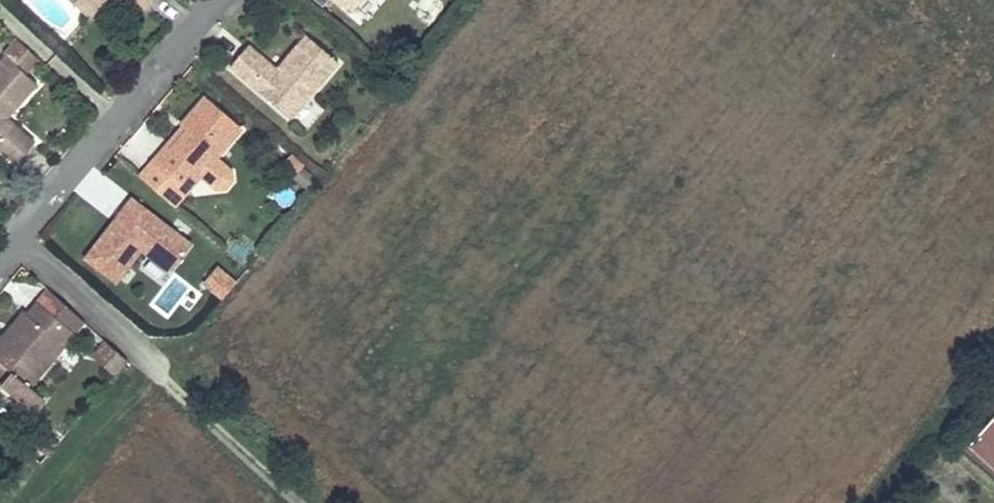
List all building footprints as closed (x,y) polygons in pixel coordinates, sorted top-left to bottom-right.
[(84,22),(102,0),(58,0),(84,22)] [(141,11),(151,0),(127,0),(141,11)] [(351,13),(362,0),(335,0),(351,13)] [(341,61),(306,31),(274,67),(248,45),(229,66),(290,120),(341,61)] [(39,88),(26,75),(40,61),(21,43),(0,65),(0,152),(13,165),(35,143),(10,119),(39,88)] [(243,130),(205,97),(182,123),(189,129),(172,148),(167,144),(139,175),(176,208),(188,194),(180,187),(195,169),(203,176),(219,190),(228,189),(234,181),(234,172),(219,159),(243,130)] [(203,176),(195,169),(180,187),(188,194),(203,176)] [(171,271),(191,246),(132,200),(87,258),(115,280),(141,247),(171,271)] [(222,300),(237,281),(215,264),(200,282),(222,300)] [(50,293),(40,304),(38,302),(28,314),(12,334),(7,330),(0,339),(0,364),(31,390),(85,324),(50,293)] [(28,314),(24,311),(7,330),(12,334),(28,314)] [(127,361),(107,343),(97,355),(117,373),(127,361)] [(975,436),(993,453),(993,415),(975,436)] [(965,447),(993,473),(993,453),(975,436),(965,447)]
